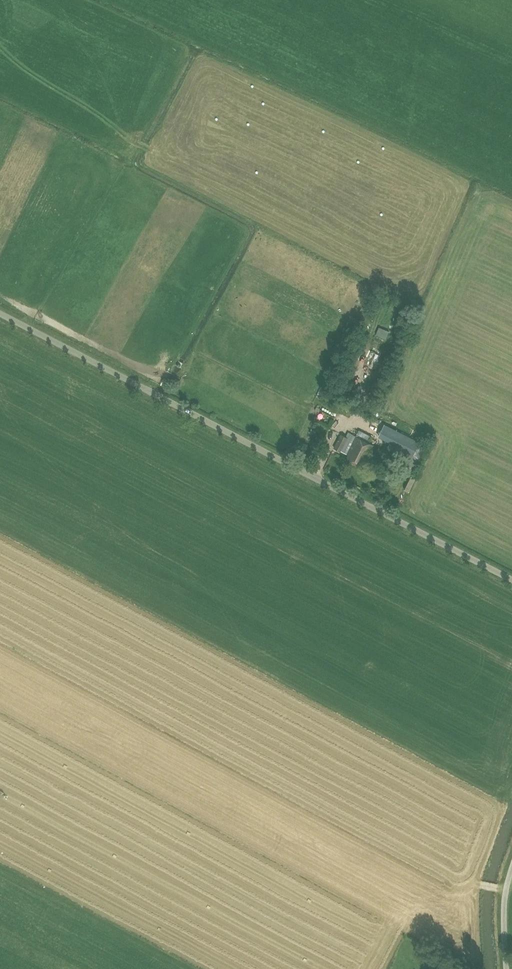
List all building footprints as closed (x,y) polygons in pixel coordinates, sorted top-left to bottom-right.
[(390,441),(384,454),(407,465),(408,465),(419,443),(420,442),(384,424),(378,435),(390,441)] [(348,436),(341,432),(333,447),(340,451),(348,454),(346,458),(361,465),(365,458),(366,459),(373,445),(356,437),(349,433),(348,436)] [(427,447),(419,443),(408,465),(407,465),(407,466),(415,470),(427,447)]
